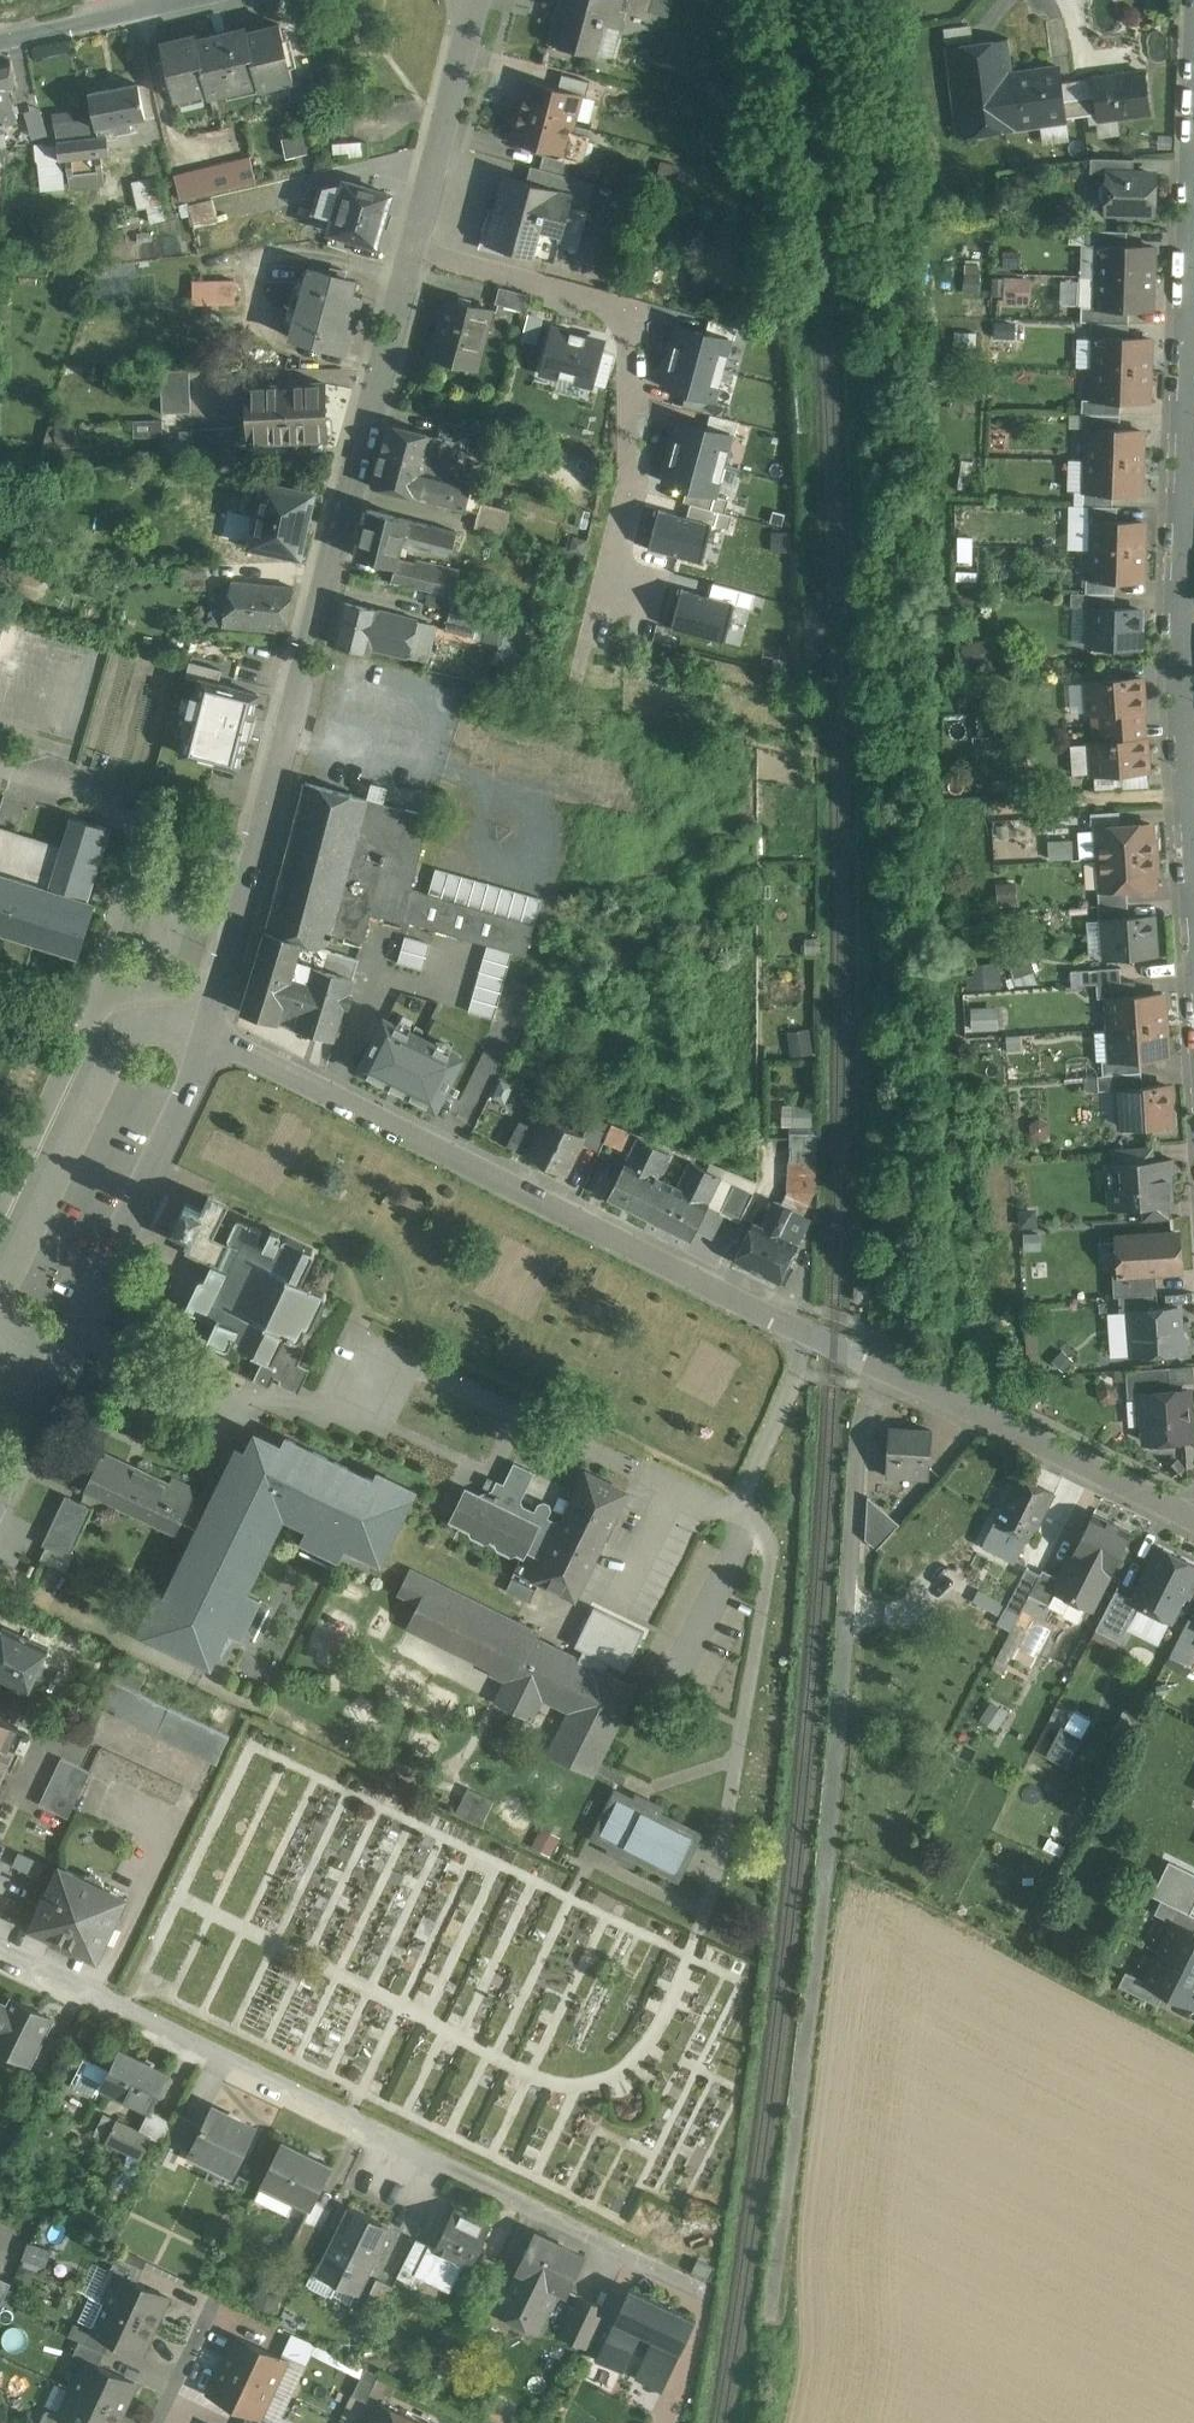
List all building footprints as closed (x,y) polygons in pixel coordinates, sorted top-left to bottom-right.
[(549,42),(592,54),(601,23),(606,19),(622,23),(625,10),(628,0),(560,0),(549,42)] [(625,10),(648,16),(652,0),(628,0),(625,10)] [(196,33),(161,42),(175,99),(207,91),(208,95),(258,83),(259,88),(294,79),(281,23),(248,31),(247,26),(197,38),(196,33)] [(1007,39),(946,47),(958,137),(1019,129),(1012,74),(1007,39)] [(0,63),(0,126),(4,125),(18,121),(8,87),(18,84),(11,60),(0,63)] [(1099,114),(1096,95),(1064,99),(1060,67),(1012,74),(1019,129),(1019,127),(1067,120),(1066,118),(1099,114)] [(1096,95),(1099,114),(1099,119),(1150,113),(1144,72),(1094,79),(1096,95)] [(590,81),(562,74),(558,88),(580,94),(586,96),(590,81)] [(558,88),(529,80),(521,110),(572,124),(580,94),(558,88)] [(140,82),(91,91),(97,125),(116,122),(118,130),(132,127),(131,119),(146,116),(140,82)] [(47,141),(38,108),(25,111),(34,142),(47,141)] [(55,124),(89,119),(88,108),(53,113),(55,124)] [(572,124),(521,110),(512,141),(561,154),(560,158),(571,161),(583,164),(591,135),(570,130),(572,124)] [(55,124),(58,139),(93,136),(89,119),(55,124)] [(346,132),(327,134),(328,149),(347,147),(346,132)] [(58,139),(58,141),(60,160),(61,159),(67,158),(69,178),(104,174),(100,151),(110,149),(108,135),(93,136),(58,139)] [(58,141),(38,143),(42,188),(63,186),(61,159),(60,160),(58,141)] [(560,158),(544,154),(540,168),(567,175),(571,161),(560,158)] [(251,156),(174,176),(180,200),(257,181),(251,156)] [(567,175),(540,168),(535,184),(573,194),(570,206),(588,211),(595,183),(567,175)] [(1155,174),(1107,172),(1107,180),(1105,180),(1100,186),(1099,198),(1104,203),(1106,203),(1106,212),(1118,212),(1121,216),(1132,216),(1135,213),(1154,213),(1155,174)] [(104,174),(69,178),(70,189),(105,185),(104,174)] [(535,184),(505,176),(487,243),(533,256),(535,249),(556,255),(570,206),(573,194),(535,184)] [(156,177),(132,182),(135,196),(159,191),(156,177)] [(345,181),(320,186),(313,212),(334,219),(330,231),(377,245),(392,194),(345,180),(345,181)] [(159,191),(135,196),(138,210),(162,205),(159,191)] [(213,201),(189,206),(195,230),(218,225),(213,201)] [(1127,231),(1084,230),(1083,244),(1100,245),(1126,245),(1127,231)] [(1126,245),(1100,245),(1098,276),(1151,278),(1152,246),(1126,245)] [(329,273),(310,268),(292,336),(348,352),(361,296),(351,293),(355,280),(342,277),(343,270),(331,267),(329,273)] [(1151,278),(1098,276),(1097,306),(1097,307),(1129,308),(1150,309),(1151,278)] [(1032,303),(1031,280),(1002,281),(1003,304),(1032,303)] [(192,283),(191,306),(234,306),(234,284),(192,283)] [(532,295),(500,287),(495,303),(528,312),(532,295)] [(491,309),(447,297),(431,358),(469,368),(476,341),(482,343),(491,309)] [(1129,308),(1097,307),(1097,306),(1081,306),(1080,322),(1090,322),(1129,323),(1129,308)] [(544,317),(529,313),(522,339),(537,343),(544,317)] [(675,323),(666,354),(725,370),(737,327),(708,319),(705,331),(675,323)] [(1129,323),(1090,322),(1090,336),(1096,336),(1128,337),(1129,323)] [(606,339),(552,324),(539,375),(593,389),(594,384),(606,387),(614,355),(603,352),(606,339)] [(1128,337),(1096,336),(1095,368),(1148,370),(1149,338),(1128,337)] [(717,402),(725,370),(666,354),(657,387),(687,395),(684,405),(724,416),(727,405),(717,402)] [(1148,370),(1095,368),(1094,399),(1121,400),(1147,401),(1148,370)] [(189,369),(160,370),(162,413),(191,412),(189,369)] [(324,383),(247,386),(250,441),(326,438),(324,383)] [(1094,399),(1082,399),(1082,413),(1120,415),(1121,400),(1094,399)] [(1120,415),(1082,413),(1081,428),(1089,428),(1120,429),(1120,415)] [(677,418),(668,448),(727,464),(739,422),(710,414),(707,426),(677,418)] [(473,428),(443,420),(439,436),(439,437),(462,442),(462,444),(468,445),(473,428)] [(133,423),(133,439),(162,438),(162,423),(133,423)] [(462,442),(439,437),(439,436),(389,423),(382,448),(407,454),(403,468),(423,473),(424,470),(450,476),(452,465),(456,466),(462,444),(462,442)] [(49,428),(45,447),(77,447),(76,427),(49,428)] [(234,427),(191,429),(193,458),(214,457),(236,456),(234,427)] [(1120,429),(1089,428),(1087,459),(1140,461),(1141,430),(1120,429)] [(450,476),(424,470),(423,473),(403,468),(407,454),(382,448),(372,487),(451,507),(451,506),(464,509),(471,482),(450,476)] [(719,496),(727,464),(668,448),(659,481),(689,489),(686,500),(691,501),(726,511),(729,499),(719,496)] [(236,456),(214,457),(213,471),(247,478),(251,455),(236,456)] [(1140,461),(1087,459),(1086,491),(1113,492),(1139,493),(1140,461)] [(511,510),(482,503),(486,485),(471,481),(471,482),(464,509),(478,513),(475,527),(505,535),(511,510)] [(313,493),(264,483),(251,546),(300,556),(313,493)] [(1086,491),(1084,491),(1083,505),(1088,505),(1112,506),(1113,492),(1086,491)] [(659,508),(648,547),(703,562),(713,525),(729,529),(734,513),(726,511),(691,501),(687,516),(659,508)] [(1112,506),(1088,505),(1088,520),(1095,520),(1117,521),(1117,506),(1112,506)] [(408,520),(367,509),(354,555),(395,566),(396,566),(398,559),(404,538),(408,520)] [(458,532),(408,520),(404,538),(453,551),(458,532)] [(1117,521),(1095,520),(1094,549),(1142,551),(1143,522),(1117,521)] [(1142,551),(1094,549),(1093,578),(1115,579),(1141,580),(1142,551)] [(456,597),(460,570),(417,559),(416,563),(398,559),(396,566),(395,566),(391,582),(416,587),(443,594),(453,597),(456,597)] [(205,564),(181,565),(182,589),(206,588),(205,564)] [(1115,579),(1093,578),(1086,578),(1086,592),(1115,593),(1115,579)] [(294,587),(232,581),(230,588),(222,587),(218,604),(213,603),(208,624),(285,631),(294,587)] [(443,594),(416,587),(413,599),(440,606),(443,594)] [(734,604),(683,590),(673,626),(724,640),(734,604)] [(1086,592),(1071,592),(1071,606),(1092,607),(1114,608),(1115,593),(1086,592)] [(482,604),(456,597),(453,597),(445,630),(474,637),(479,615),(482,604)] [(418,620),(342,601),(332,643),(370,652),(371,647),(408,656),(413,639),(417,622),(418,620)] [(1114,608),(1092,607),(1090,645),(1138,647),(1140,609),(1114,608)] [(479,615),(474,637),(498,642),(494,660),(517,666),(526,626),(479,615)] [(433,626),(417,622),(413,639),(429,643),(433,626)] [(429,643),(413,639),(408,656),(425,660),(429,643)] [(1141,677),(1088,681),(1090,713),(1103,712),(1141,710),(1143,709),(1141,677)] [(189,755),(237,767),(255,695),(208,683),(189,755)] [(1141,710),(1103,712),(1104,727),(1142,724),(1141,710)] [(1142,724),(1104,727),(1105,741),(1143,738),(1142,724)] [(1105,741),(1092,742),(1094,774),(1147,770),(1145,738),(1143,738),(1105,741)] [(350,794),(305,782),(266,930),(303,941),(302,942),(318,947),(329,943),(331,938),(367,798),(352,794),(353,793),(350,792),(350,794)] [(431,815),(367,798),(331,938),(334,939),(335,934),(364,941),(371,914),(404,922),(404,920),(526,955),(535,924),(413,889),(413,887),(412,887),(431,815)] [(1119,811),(1090,813),(1091,827),(1098,827),(1120,825),(1119,811)] [(72,816),(62,847),(49,887),(88,900),(110,829),(72,816)] [(1120,825),(1098,827),(1100,858),(1153,855),(1150,823),(1120,825)] [(88,900),(49,887),(62,847),(0,827),(0,930),(79,955),(96,902),(88,900)] [(1153,855),(1100,858),(1102,890),(1126,888),(1155,886),(1153,855)] [(1102,890),(1098,890),(1099,904),(1127,902),(1126,888),(1102,890)] [(1099,904),(1098,904),(1099,919),(1104,919),(1104,918),(1129,917),(1127,902),(1099,904)] [(1129,917),(1104,918),(1104,919),(1106,957),(1155,954),(1152,915),(1129,917)] [(303,941),(266,930),(242,1011),(278,1022),(279,1021),(302,942),(303,941)] [(402,933),(395,961),(425,968),(432,940),(402,933)] [(318,947),(302,942),(279,1021),(298,1027),(297,1033),(308,1036),(311,1031),(335,1038),(345,1005),(349,1006),(353,993),(349,992),(359,959),(318,947)] [(1120,967),(1081,970),(1082,984),(1097,983),(1121,982),(1120,967)] [(505,980),(484,973),(474,1009),(495,1015),(505,980)] [(1121,982),(1097,983),(1098,998),(1109,997),(1136,995),(1135,981),(1121,982)] [(1136,995),(1109,997),(1111,1028),(1164,1025),(1162,993),(1136,995)] [(970,1006),(972,1029),(1001,1027),(1000,1004),(970,1006)] [(413,1032),(387,1019),(377,1039),(375,1038),(359,1070),(393,1087),(394,1084),(404,1089),(403,1091),(436,1108),(452,1077),(450,1076),(460,1056),(434,1043),(433,1045),(412,1035),(413,1032)] [(1164,1025),(1111,1028),(1113,1060),(1140,1058),(1166,1056),(1164,1025)] [(811,1051),(809,1029),(789,1030),(791,1053),(811,1051)] [(1113,1060),(1102,1060),(1103,1075),(1141,1072),(1140,1058),(1113,1060)] [(1103,1075),(1097,1075),(1098,1090),(1120,1089),(1120,1088),(1142,1087),(1141,1072),(1103,1075)] [(1142,1087),(1120,1088),(1120,1089),(1122,1127),(1171,1124),(1168,1085),(1142,1087)] [(782,1106),(783,1126),(818,1124),(817,1104),(782,1106)] [(547,1116),(540,1130),(523,1122),(511,1147),(565,1174),(582,1142),(585,1135),(584,1135),(547,1116)] [(612,1124),(593,1116),(584,1135),(585,1135),(582,1142),(600,1151),(612,1124)] [(629,1131),(612,1124),(605,1142),(622,1149),(629,1131)] [(638,1137),(627,1161),(626,1161),(608,1196),(650,1217),(668,1182),(658,1177),(670,1153),(638,1137)] [(1154,1146),(1111,1148),(1112,1163),(1155,1160),(1154,1146)] [(1112,1163),(1108,1163),(1111,1208),(1142,1206),(1170,1204),(1171,1204),(1169,1173),(1174,1173),(1173,1159),(1155,1160),(1112,1163)] [(691,1161),(677,1187),(668,1182),(650,1217),(691,1238),(708,1204),(721,1210),(734,1183),(721,1177),(691,1161)] [(816,1163),(788,1162),(787,1190),(813,1191),(815,1191),(816,1163)] [(754,1193),(734,1183),(721,1210),(720,1212),(739,1221),(754,1193)] [(813,1191),(787,1190),(781,1203),(803,1214),(809,1203),(813,1191)] [(264,1230),(242,1220),(239,1220),(238,1221),(237,1222),(229,1238),(229,1240),(230,1243),(232,1244),(215,1236),(228,1208),(213,1201),(215,1198),(208,1195),(202,1209),(186,1202),(176,1224),(191,1231),(185,1244),(189,1245),(186,1251),(213,1264),(206,1279),(204,1279),(201,1280),(200,1281),(187,1309),(207,1319),(206,1321),(215,1325),(208,1339),(227,1348),(230,1347),(232,1346),(236,1337),(237,1337),(236,1340),(237,1343),(239,1345),(265,1357),(255,1379),(268,1385),(270,1384),(272,1383),(273,1382),(276,1376),(282,1379),(281,1381),(282,1383),(284,1385),(300,1392),(312,1367),(300,1361),(306,1348),(305,1345),(303,1343),(294,1339),(296,1337),(299,1338),(302,1337),(303,1336),(307,1326),(309,1327),(312,1326),(313,1324),(326,1298),(327,1295),(326,1293),(324,1290),(302,1280),(315,1253),(314,1249),(312,1247),(288,1235),(285,1237),(284,1238),(283,1240),(282,1239),(283,1236),(282,1234),(281,1232),(273,1229),(266,1244),(259,1241),(264,1230)] [(781,1203),(774,1200),(761,1226),(797,1244),(810,1218),(803,1214),(781,1203)] [(1170,1204),(1142,1206),(1143,1220),(1171,1218),(1170,1204)] [(761,1226),(753,1222),(735,1259),(779,1281),(781,1277),(786,1280),(795,1263),(789,1260),(797,1244),(761,1226)] [(1178,1233),(1144,1235),(1144,1240),(1118,1242),(1120,1272),(1121,1274),(1156,1272),(1181,1270),(1178,1233)] [(1156,1272),(1121,1274),(1120,1272),(1112,1273),(1114,1296),(1119,1296),(1157,1293),(1156,1272)] [(1157,1293),(1119,1296),(1120,1312),(1134,1311),(1134,1310),(1158,1308),(1157,1293)] [(1158,1308),(1134,1310),(1134,1311),(1135,1329),(1131,1333),(1133,1355),(1186,1351),(1185,1336),(1180,1332),(1178,1307),(1158,1308)] [(1169,1367),(1170,1391),(1180,1390),(1184,1382),(1193,1381),(1193,1365),(1169,1367)] [(1169,1367),(1126,1370),(1128,1398),(1143,1397),(1143,1393),(1170,1391),(1169,1367)] [(1170,1391),(1143,1393),(1143,1397),(1146,1441),(1192,1438),(1188,1389),(1180,1390),(1170,1391)] [(932,1429),(889,1426),(886,1474),(904,1475),(904,1467),(929,1469),(932,1429)] [(238,1447),(221,1481),(212,1477),(203,1495),(194,1491),(181,1519),(198,1527),(165,1596),(158,1593),(153,1603),(152,1603),(139,1631),(194,1657),(195,1657),(211,1665),(228,1630),(242,1636),(260,1599),(247,1592),(284,1515),(309,1527),(302,1541),(339,1559),(345,1545),(381,1562),(389,1546),(416,1490),(388,1476),(388,1477),(378,1472),(374,1480),(286,1437),(282,1445),(255,1432),(246,1451),(238,1447)] [(170,1484),(103,1453),(87,1486),(177,1529),(181,1519),(194,1491),(195,1489),(172,1479),(170,1484)] [(513,1462),(503,1482),(497,1479),(492,1488),(479,1492),(467,1486),(452,1519),(471,1528),(473,1534),(485,1540),(491,1538),(497,1541),(499,1547),(500,1548),(510,1553),(517,1551),(524,1555),(526,1550),(545,1559),(562,1523),(548,1516),(552,1508),(550,1503),(544,1500),(538,1502),(534,1509),(524,1504),(521,1498),(533,1472),(513,1462)] [(545,1559),(536,1577),(575,1596),(625,1492),(587,1473),(545,1559)] [(1053,1493),(1016,1474),(992,1520),(1009,1529),(1029,1539),(1053,1493)] [(93,1508),(66,1495),(50,1529),(77,1542),(93,1508)] [(899,1522),(867,1495),(865,1538),(877,1547),(899,1522)] [(1060,1578),(1055,1588),(1056,1589),(1092,1607),(1131,1532),(1093,1513),(1060,1578)] [(1009,1529),(992,1520),(983,1539),(1000,1547),(1009,1529)] [(77,1542),(50,1529),(43,1545),(70,1558),(77,1542)] [(1158,1546),(1131,1599),(1139,1604),(1170,1619),(1171,1620),(1193,1574),(1193,1564),(1158,1546)] [(1027,1566),(1007,1606),(1020,1612),(1029,1594),(1040,1574),(1027,1566)] [(1040,1574),(1029,1594),(1049,1604),(1056,1589),(1055,1588),(1060,1578),(1043,1569),(1040,1574)] [(537,1633),(410,1570),(399,1591),(420,1601),(408,1625),(512,1675),(498,1703),(530,1719),(541,1695),(573,1711),(574,1711),(595,1669),(592,1667),(534,1639),(537,1633)] [(1115,1591),(1097,1628),(1121,1640),(1128,1625),(1139,1604),(1131,1599),(1115,1591)] [(1049,1604),(1029,1594),(1023,1607),(1034,1613),(1047,1620),(1054,1606),(1049,1604)] [(1128,1625),(1159,1641),(1170,1619),(1139,1604),(1128,1625)] [(1020,1612),(1007,1606),(998,1623),(1010,1629),(1020,1612)] [(1023,1607),(991,1668),(1002,1673),(1034,1613),(1023,1607)] [(1180,1635),(1182,1637),(1193,1643),(1193,1621),(1188,1618),(1180,1635)] [(5,1627),(0,1637),(0,1676),(29,1689),(49,1648),(5,1627)] [(1171,1659),(1184,1665),(1193,1645),(1193,1643),(1182,1637),(1171,1659)] [(145,1675),(119,1663),(111,1678),(137,1691),(145,1675)] [(595,1669),(574,1711),(573,1711),(551,1755),(591,1775),(634,1683),(594,1664),(592,1667),(595,1669)] [(111,1678),(100,1703),(116,1711),(114,1714),(156,1735),(169,1707),(137,1691),(111,1678)] [(987,1696),(975,1718),(996,1729),(1007,1706),(987,1696)] [(230,1735),(169,1707),(156,1735),(216,1763),(230,1735)] [(2,1776),(16,1748),(10,1745),(18,1726),(0,1717),(0,1775),(2,1776)] [(90,1771),(62,1757),(47,1787),(75,1800),(76,1801),(90,1771)] [(75,1800),(47,1787),(40,1803),(68,1817),(75,1800)] [(495,1800),(470,1788),(458,1814),(482,1826),(495,1800)] [(682,1831),(657,1819),(663,1807),(648,1799),(645,1805),(615,1790),(592,1837),(622,1852),(619,1857),(634,1864),(640,1852),(665,1865),(675,1870),(692,1836),(682,1832),(682,1831)] [(63,1946),(96,1875),(93,1874),(87,1874),(82,1876),(60,1866),(31,1927),(53,1937),(51,1941),(63,1946)] [(96,1875),(63,1946),(74,1952),(76,1948),(96,1958),(126,1897),(104,1887),(102,1881),(99,1877),(96,1875)] [(1162,1899),(1155,1912),(1174,1921),(1193,1930),(1193,1927),(1193,1914),(1162,1899)] [(1174,1921),(1159,1951),(1193,1968),(1193,1931),(1193,1930),(1174,1921)] [(1144,1982),(1164,1991),(1193,2006),(1193,1968),(1159,1951),(1144,1982)] [(1125,1972),(1118,1985),(1158,2004),(1164,1991),(1144,1982),(1125,1972)] [(8,2006),(0,2002),(0,2049),(30,2063),(31,2062),(44,2033),(46,2031),(33,2024),(39,2011),(12,1998),(8,2006)] [(66,2044),(44,2033),(31,2062),(52,2072),(66,2044)] [(168,2072),(120,2049),(116,2058),(111,2068),(94,2060),(84,2056),(74,2077),(73,2080),(74,2085),(93,2095),(99,2093),(102,2086),(151,2109),(168,2072)] [(116,2058),(100,2049),(94,2060),(111,2068),(116,2058)] [(203,2125),(190,2151),(234,2173),(256,2128),(212,2106),(203,2125)] [(175,2121),(151,2109),(140,2130),(152,2136),(165,2143),(166,2140),(175,2121)] [(203,2125),(179,2113),(175,2121),(166,2140),(190,2151),(203,2125)] [(140,2130),(117,2120),(107,2141),(141,2158),(152,2136),(140,2130)] [(332,2165),(282,2141),(262,2182),(310,2206),(312,2207),(316,2198),(332,2165)] [(310,2206),(303,2220),(321,2228),(332,2206),(316,2198),(312,2207),(310,2206)] [(350,2206),(319,2271),(314,2269),(308,2281),(310,2286),(328,2294),(333,2292),(339,2281),(358,2290),(389,2225),(350,2206)] [(489,2227),(454,2209),(435,2248),(430,2245),(418,2270),(450,2286),(462,2262),(470,2266),(489,2227)] [(321,2228),(303,2220),(289,2250),(306,2259),(321,2228)] [(542,2280),(560,2245),(535,2233),(517,2268),(518,2268),(542,2280)] [(560,2245),(542,2280),(556,2287),(567,2292),(584,2257),(560,2245)] [(144,2268),(117,2256),(111,2270),(119,2274),(138,2282),(144,2268)] [(542,2280),(518,2268),(499,2307),(515,2315),(513,2320),(521,2324),(524,2319),(538,2326),(556,2287),(542,2280)] [(138,2282),(119,2274),(106,2302),(154,2324),(167,2296),(138,2282)] [(0,2277),(0,2307),(11,2282),(0,2277)] [(393,2285),(377,2278),(362,2309),(377,2316),(393,2285)] [(695,2318),(629,2287),(605,2339),(631,2352),(641,2332),(653,2338),(635,2377),(662,2390),(695,2318)] [(106,2302),(91,2295),(79,2319),(95,2326),(93,2330),(112,2339),(141,2353),(154,2324),(106,2302)] [(604,2307),(580,2296),(561,2335),(585,2347),(604,2307)] [(75,2322),(69,2335),(80,2340),(86,2327),(75,2322)] [(93,2330),(86,2327),(80,2340),(106,2352),(112,2339),(93,2330)] [(285,2359),(237,2336),(224,2365),(272,2387),(285,2359)] [(106,2352),(80,2340),(74,2353),(87,2360),(87,2359),(99,2365),(106,2352)] [(13,2376),(19,2362),(0,2354),(0,2371),(13,2376)] [(99,2365),(87,2359),(87,2360),(74,2388),(122,2410),(135,2382),(99,2365)] [(272,2387),(224,2365),(211,2393),(249,2411),(259,2416),(272,2387)] [(365,2368),(353,2395),(367,2401),(379,2374),(365,2368)] [(74,2388),(61,2415),(60,2416),(75,2422),(116,2422),(122,2410),(74,2388)] [(380,2403),(371,2422),(422,2422),(380,2403)] [(61,2415),(48,2409),(41,2422),(75,2422),(60,2416),(61,2415)] [(259,2416),(249,2411),(244,2422),(275,2422),(259,2416)]
